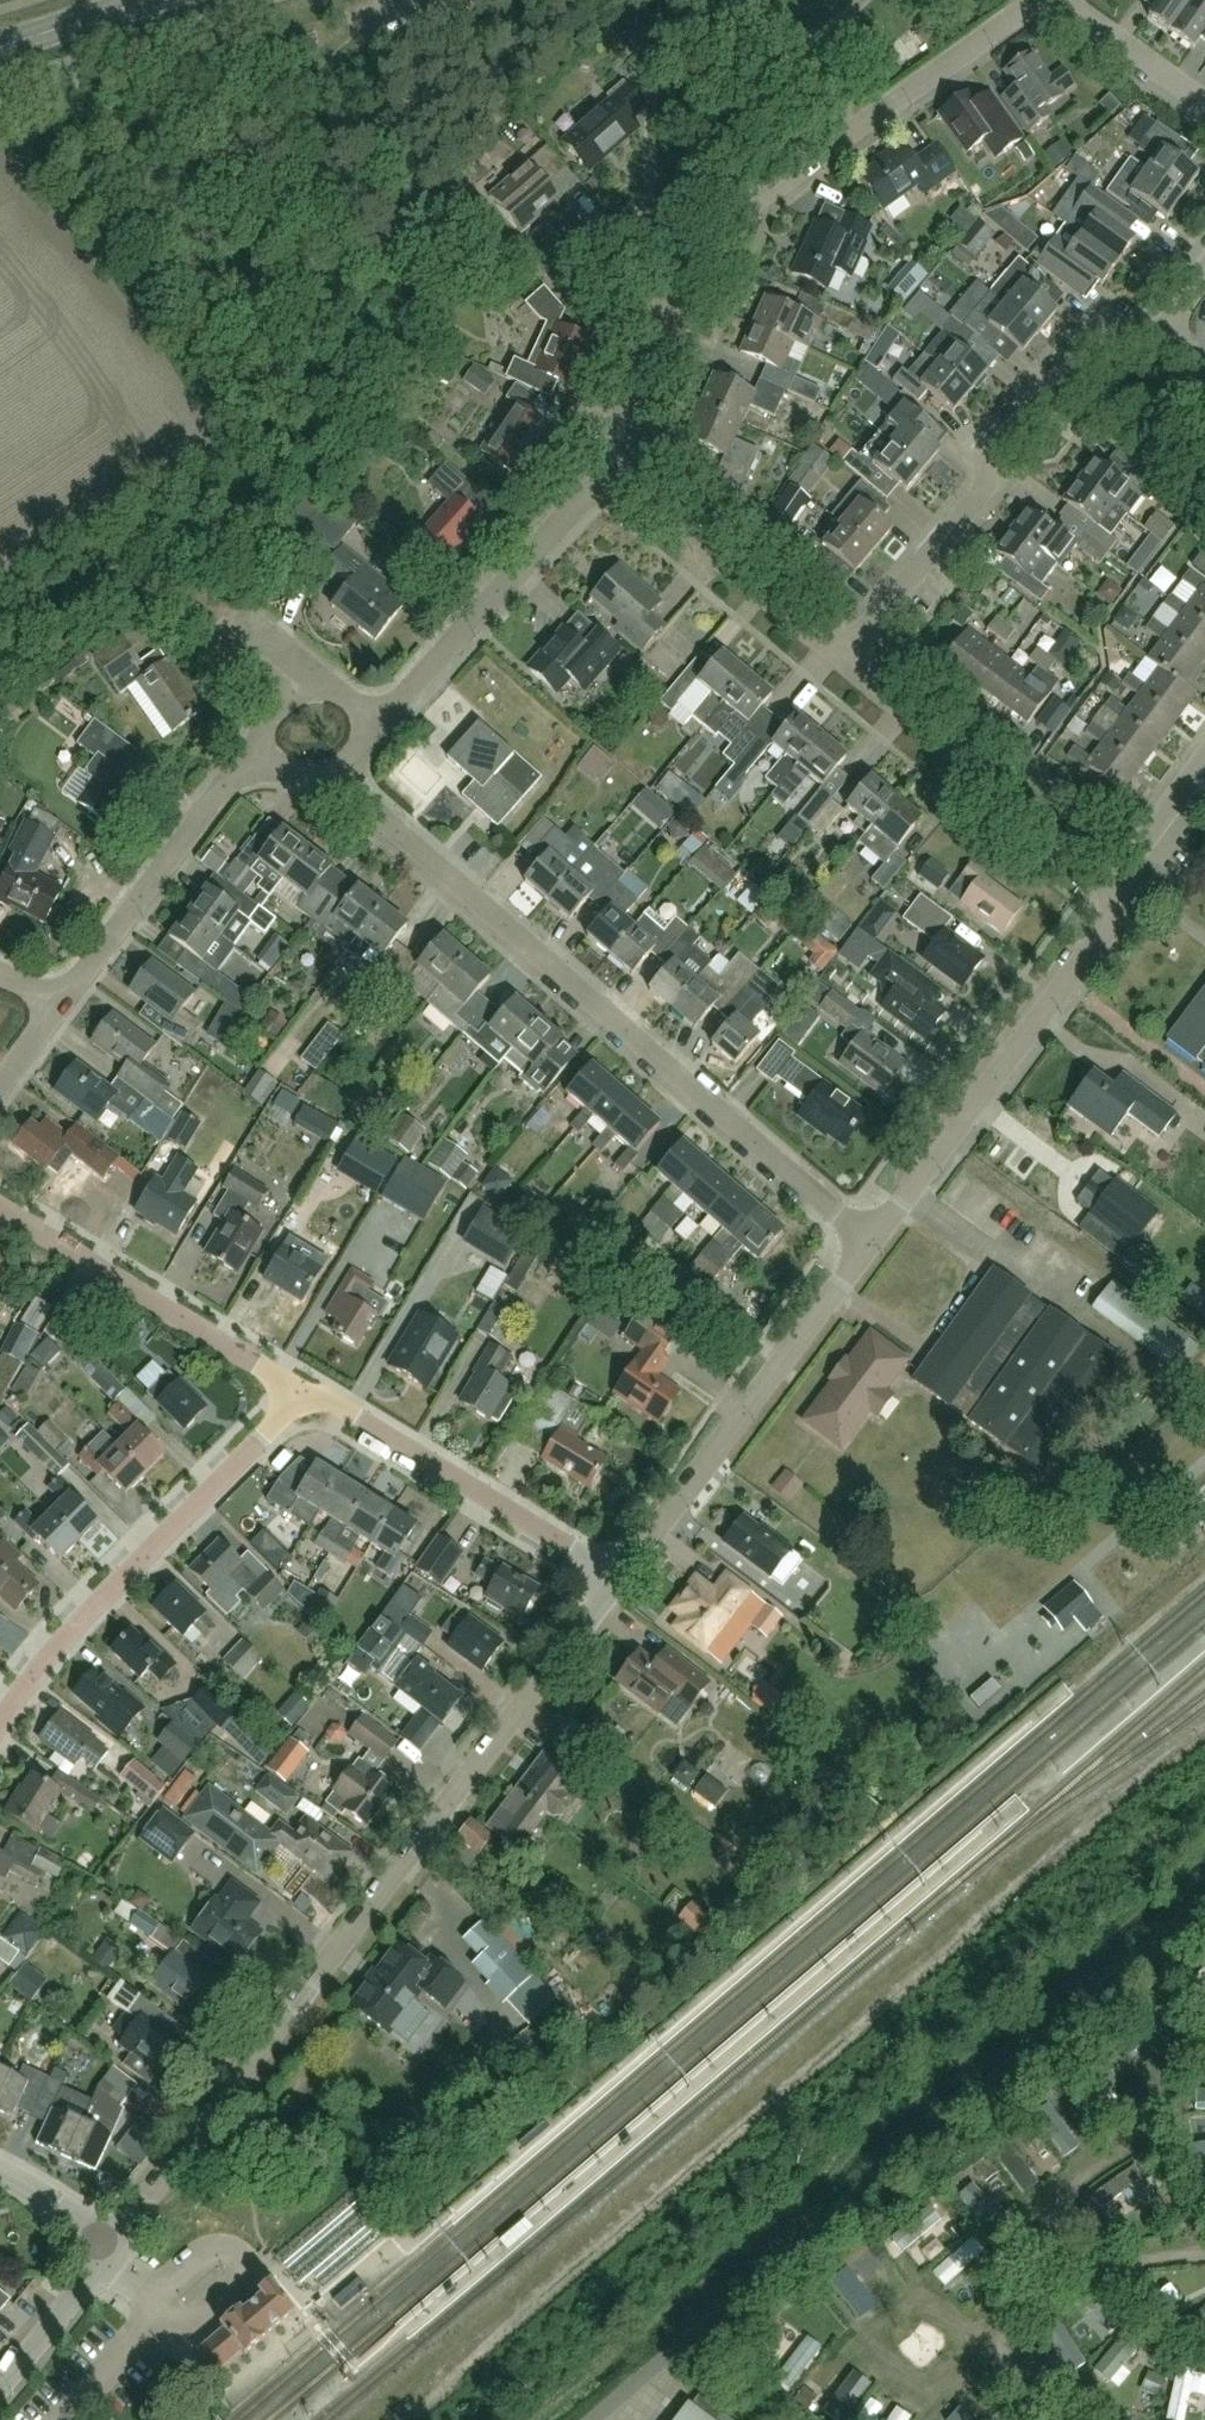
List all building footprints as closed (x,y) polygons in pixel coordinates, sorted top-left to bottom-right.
[(1194,0),(1160,0),(1148,17),(1170,33),(1194,0)] [(1170,33),(1193,49),(1199,40),(1204,44),(1204,0),(1194,0),(1170,33)] [(1005,73),(1016,90),(1003,99),(1011,111),(1027,134),(1051,117),(1045,109),(1062,97),(1060,94),(1072,86),(1061,71),(1049,79),(1031,54),(1005,73)] [(630,121),(644,109),(623,84),(608,98),(611,101),(564,143),(589,172),(638,130),(630,121)] [(967,154),(982,143),(995,160),(1023,140),(993,98),(979,108),(968,94),(939,115),(967,154)] [(1180,140),(1157,123),(1138,150),(1153,161),(1146,172),(1182,198),(1198,176),(1169,156),(1180,140)] [(924,195),(954,173),(935,147),(915,162),(902,144),(883,158),(885,161),(860,179),(884,213),(918,188),(924,195)] [(490,197),(521,234),(561,200),(548,185),(566,169),(547,148),(490,197)] [(486,157),(461,183),(470,191),(494,165),(486,157)] [(1167,219),(1182,198),(1146,172),(1130,160),(1106,194),(1129,210),(1138,199),(1167,219)] [(1064,226),(1117,264),(1133,241),(1123,234),(1133,219),(1091,189),(1064,226)] [(965,234),(976,220),(960,207),(949,220),(965,234)] [(864,246),(862,245),(870,228),(842,216),(835,233),(815,224),(791,276),(825,291),(834,272),(850,280),(864,246)] [(993,236),(977,222),(957,245),(974,259),(993,236)] [(1084,302),(1098,283),(1102,286),(1117,264),(1064,226),(1049,247),(1038,263),(1084,302)] [(373,236),(380,249),(394,242),(387,229),(373,236)] [(991,293),(1039,333),(1057,313),(1035,295),(1046,282),(1020,260),(1008,274),(991,293)] [(569,389),(590,343),(556,327),(563,312),(543,290),(526,306),(538,320),(547,324),(527,368),(514,362),(506,380),(550,400),(557,383),(569,389)] [(1039,333),(991,293),(965,324),(991,346),(1001,336),(1022,354),(1039,333)] [(915,318),(929,301),(921,295),(907,312),(915,318)] [(805,315),(766,297),(753,325),(793,343),(806,349),(814,331),(822,334),(827,323),(846,332),(852,318),(826,306),(820,320),(806,313),(805,315)] [(937,365),(970,393),(974,389),(978,392),(989,379),(985,375),(987,373),(962,352),(974,337),(952,319),(943,330),(945,332),(927,354),(938,364),(937,365)] [(793,343),(753,325),(740,354),(780,372),(793,343)] [(877,370),(887,354),(875,346),(865,362),(877,370)] [(999,357),(991,365),(1009,381),(1016,373),(999,357)] [(954,413),(970,393),(937,365),(921,385),(902,369),(892,382),(918,404),(928,392),(954,413)] [(879,375),(868,366),(856,381),(867,390),(879,375)] [(700,407),(740,425),(748,407),(773,419),(785,393),(760,381),(754,394),(714,376),(700,407)] [(815,405),(821,391),(794,379),(788,393),(815,405)] [(524,447),(527,449),(544,425),(528,415),(538,401),(515,386),(505,400),(513,406),(480,453),(510,474),(522,457),(519,455),(524,447)] [(878,435),(890,445),(923,472),(940,451),(932,444),(941,434),(898,398),(884,414),(886,423),(878,435)] [(740,425),(700,407),(685,439),(724,457),(714,481),(737,500),(757,454),(732,443),(740,425)] [(432,433),(430,435),(422,444),(434,453),(443,443),(432,433)] [(906,491),(923,472),(890,445),(878,435),(859,457),(852,452),(843,463),(869,485),(881,470),(906,491)] [(781,460),(796,472),(806,458),(791,446),(781,460)] [(1126,516),(1142,496),(1149,501),(1158,490),(1135,472),(1126,484),(1095,460),(1080,481),(1126,516)] [(426,484),(433,491),(447,503),(418,536),(446,561),(480,521),(458,502),(472,486),(445,463),(426,484)] [(790,482),(809,496),(820,482),(800,467),(790,482)] [(1085,536),(1109,554),(1118,543),(1110,537),(1126,516),(1080,481),(1064,502),(1094,525),(1085,536)] [(842,525),(874,552),(892,530),(881,521),(890,511),(860,486),(833,518),(842,525)] [(338,546),(356,524),(328,501),(305,529),(319,540),(324,535),(338,546)] [(798,514),(778,501),(759,531),(779,544),(798,514)] [(1012,531),(1058,566),(1073,547),(1062,539),(1063,538),(1028,510),(1012,531)] [(855,574),(874,552),(842,525),(824,547),(815,539),(805,551),(828,570),(837,559),(855,574)] [(1042,587),(1058,566),(1012,531),(996,552),(1026,576),(1018,587),(1041,605),(1050,593),(1042,587)] [(799,553),(807,542),(795,532),(786,542),(799,553)] [(1109,554),(1085,536),(1077,548),(1100,566),(1109,554)] [(375,642),(403,608),(361,573),(366,568),(342,549),(324,572),(346,590),(332,608),(334,609),(338,605),(362,625),(358,629),(375,642)] [(1194,567),(1204,575),(1204,552),(1194,567)] [(637,590),(639,587),(619,569),(592,599),(621,625),(617,630),(642,652),(663,629),(650,618),(661,606),(648,595),(645,598),(637,590)] [(1188,609),(1204,622),(1204,584),(1190,572),(1182,582),(1199,595),(1188,609)] [(1170,633),(1204,660),(1204,622),(1188,609),(1172,597),(1164,607),(1180,619),(1170,633)] [(965,608),(954,622),(963,629),(974,615),(965,608)] [(1007,625),(998,619),(989,631),(997,638),(1007,625)] [(1185,687),(1204,660),(1170,633),(1153,621),(1146,631),(1162,643),(1149,662),(1160,670),(1184,688),(1185,687)] [(1007,625),(997,638),(1006,645),(1016,632),(1007,625)] [(582,692),(592,681),(619,651),(599,634),(585,650),(563,631),(529,670),(556,694),(569,680),(582,692)] [(965,682),(990,648),(969,632),(944,666),(965,682)] [(1075,662),(1083,641),(1065,635),(1058,655),(1075,662)] [(182,688),(185,686),(168,663),(144,680),(136,669),(141,666),(125,642),(96,662),(120,697),(137,685),(172,734),(203,713),(190,694),(187,696),(182,688)] [(965,682),(985,697),(1010,663),(990,648),(965,682)] [(1029,662),(1038,669),(1048,656),(1039,649),(1029,662)] [(710,695),(707,698),(690,718),(703,729),(747,676),(722,655),(698,684),(710,695)] [(1038,669),(1031,678),(1006,712),(1027,728),(1060,684),(1047,675),(1057,662),(1048,656),(1038,669)] [(985,697),(1006,712),(1031,678),(1010,663),(985,697)] [(1197,695),(1185,687),(1184,688),(1160,670),(1147,688),(1130,676),(1123,686),(1139,698),(1175,724),(1197,695)] [(747,676),(703,729),(715,740),(735,716),(747,726),(771,696),(747,676)] [(672,714),(695,687),(683,677),(660,704),(672,714)] [(1106,709),(1122,721),(1157,748),(1175,724),(1139,698),(1129,711),(1113,699),(1106,709)] [(1054,700),(1037,723),(1052,734),(1069,711),(1054,700)] [(778,791),(821,738),(796,717),(772,746),(785,757),(765,780),(777,791),(778,791)] [(1087,734),(1103,746),(1139,773),(1157,748),(1122,721),(1111,736),(1095,723),(1087,734)] [(127,796),(128,797),(137,784),(124,774),(138,754),(95,722),(77,746),(96,760),(86,774),(95,781),(77,805),(91,815),(88,819),(100,828),(104,824),(106,826),(122,805),(121,805),(127,796)] [(462,797),(476,809),(498,829),(542,779),(478,723),(447,759),(474,783),(462,797)] [(734,766),(757,739),(745,729),(722,756),(734,766)] [(778,791),(777,791),(771,797),(783,808),(809,777),(822,787),(846,759),(821,738),(778,791)] [(757,739),(734,766),(746,776),(769,749),(757,739)] [(1123,793),(1139,773),(1103,746),(1092,759),(1076,747),(1068,758),(1088,773),(1091,769),(1123,793)] [(594,750),(577,770),(595,785),(600,784),(614,767),(594,750)] [(869,833),(897,800),(871,780),(848,808),(860,819),(856,823),(868,832),(869,833)] [(810,829),(833,801),(821,791),(798,818),(810,829)] [(696,794),(683,812),(691,818),(704,800),(696,794)] [(674,816),(656,800),(643,815),(661,831),(674,816)] [(869,833),(868,832),(859,844),(885,865),(872,881),(884,891),(906,864),(895,854),(899,849),(898,848),(921,820),(897,800),(869,833)] [(833,801),(810,829),(822,839),(845,811),(833,801)] [(61,891),(32,875),(36,866),(38,867),(53,839),(26,824),(10,853),(20,858),(15,867),(11,865),(0,886),(0,904),(9,909),(11,905),(44,923),(61,891)] [(526,883),(548,902),(572,875),(561,866),(586,838),(576,829),(567,839),(556,830),(536,853),(544,861),(526,883)] [(275,891),(308,849),(284,830),(271,846),(258,836),(237,862),(263,883),(258,889),(269,898),(275,891)] [(706,842),(694,832),(680,849),(691,859),(706,842)] [(314,921),(334,895),(345,878),(332,868),(330,866),(331,861),(321,853),(317,856),(308,849),(275,891),(299,909),(314,921)] [(572,875),(548,902),(571,922),(590,900),(598,908),(618,885),(627,875),(606,857),(598,867),(587,858),(572,875)] [(1003,934),(1023,907),(983,878),(985,875),(972,866),(963,879),(974,888),(962,905),(1003,934)] [(383,907),(359,888),(345,878),(334,895),(314,921),(326,931),(325,933),(341,945),(337,950),(345,957),(348,953),(383,907)] [(588,937),(611,956),(634,929),(633,929),(624,920),(639,903),(618,885),(598,908),(607,916),(588,937)] [(277,921),(255,905),(233,888),(223,902),(206,890),(187,915),(233,949),(251,926),(265,937),(277,921)] [(269,899),(263,894),(255,904),(261,909),(269,899)] [(962,988),(982,960),(943,932),(933,926),(943,913),(920,896),(903,919),(926,936),(936,942),(923,959),(962,988)] [(388,979),(408,953),(395,943),(407,926),(383,907),(348,953),(359,961),(369,949),(381,958),(374,968),(388,979)] [(634,929),(611,956),(633,976),(652,955),(660,962),(687,931),(675,920),(668,928),(648,912),(633,929),(634,929)] [(233,949),(187,915),(170,939),(186,951),(175,966),(215,996),(226,982),(215,974),(233,949)] [(806,927),(794,941),(813,958),(809,964),(822,976),(838,956),(806,927)] [(687,931),(660,962),(669,970),(650,991),(673,1011),(696,984),(695,983),(711,966),(692,949),(699,941),(687,931)] [(891,954),(860,931),(840,959),(857,971),(867,958),(881,968),(891,954)] [(431,1001),(467,959),(443,938),(422,964),(408,953),(388,979),(377,994),(389,1004),(401,989),(407,982),(431,1001)] [(924,1040),(944,1013),(929,1002),(939,989),(891,954),(876,975),(898,991),(884,1010),(924,1040)] [(695,983),(696,984),(673,1011),(695,1031),(714,1009),(723,1017),(743,994),(761,973),(741,955),(729,969),(717,958),(711,966),(695,983)] [(467,959),(431,1001),(427,1005),(463,1036),(468,1030),(490,1005),(478,994),(490,979),(467,959)] [(183,1049),(200,1026),(182,1013),(194,996),(152,964),(131,992),(170,1022),(162,1033),(183,1049)] [(761,973),(743,994),(723,1017),(731,1024),(712,1046),(736,1066),(760,1039),(748,1029),(782,991),(761,973)] [(1168,1041),(1196,1062),(1197,1061),(1204,1067),(1203,1068),(1204,1070),(1204,991),(1168,1041)] [(846,1031),(851,1026),(859,1015),(832,995),(820,1012),(846,1031)] [(490,1005),(468,1030),(484,1044),(486,1052),(501,1065),(505,1060),(539,1022),(516,1001),(503,1016),(490,1005)] [(270,1012),(259,1026),(276,1039),(287,1025),(270,1012)] [(150,1104),(173,1120),(181,1109),(159,1092),(166,1083),(142,1065),(155,1048),(112,1016),(92,1042),(127,1068),(118,1080),(150,1104)] [(539,1022),(505,1060),(523,1076),(519,1080),(537,1096),(540,1093),(543,1096),(576,1058),(560,1044),(562,1042),(539,1022)] [(329,1025),(309,1051),(323,1061),(343,1036),(329,1025)] [(882,1097),(905,1066),(866,1037),(865,1036),(863,1035),(851,1026),(846,1031),(841,1038),(854,1048),(840,1066),(882,1097)] [(795,1056),(780,1044),(758,1073),(774,1084),(795,1056)] [(129,1123),(145,1101),(123,1085),(116,1095),(76,1065),(56,1092),(96,1123),(108,1108),(129,1123)] [(844,1149),(867,1118),(825,1087),(826,1085),(800,1066),(790,1080),(814,1098),(800,1118),(818,1132),(819,1130),(844,1149)] [(593,1119),(590,1117),(615,1087),(593,1068),(567,1097),(585,1112),(571,1128),(580,1135),(593,1119)] [(1176,1114),(1158,1101),(1128,1079),(1118,1092),(1095,1075),(1070,1109),(1110,1139),(1128,1115),(1158,1137),(1176,1114)] [(616,1139),(612,1136),(638,1106),(615,1087),(590,1117),(593,1119),(607,1131),(594,1147),(602,1154),(616,1139)] [(130,1122),(161,1145),(175,1123),(145,1102),(130,1122)] [(660,1126),(638,1106),(612,1136),(616,1139),(630,1151),(616,1167),(625,1174),(638,1158),(635,1155),(660,1126)] [(168,1139),(185,1149),(200,1125),(183,1115),(168,1139)] [(404,1117),(388,1140),(410,1155),(426,1132),(404,1117)] [(16,1143),(13,1147),(46,1171),(48,1168),(57,1175),(71,1156),(102,1180),(119,1158),(76,1126),(67,1137),(47,1122),(39,1131),(30,1124),(23,1134),(21,1132),(14,1141),(16,1143)] [(341,1168),(377,1189),(394,1162),(358,1140),(341,1168)] [(446,1141),(429,1165),(452,1181),(468,1157),(446,1141)] [(659,1174),(684,1196),(708,1168),(683,1146),(659,1174)] [(183,1194),(197,1171),(178,1159),(164,1183),(156,1179),(137,1211),(177,1236),(196,1203),(183,1194)] [(382,1201),(423,1224),(446,1185),(404,1161),(382,1201)] [(709,1218),(733,1190),(708,1168),(684,1196),(709,1218)] [(260,1207),(270,1191),(235,1170),(225,1186),(231,1189),(214,1216),(225,1223),(206,1254),(239,1274),(264,1233),(241,1219),(252,1202),(260,1207)] [(1099,1172),(1076,1202),(1091,1214),(1080,1229),(1122,1261),(1158,1213),(1116,1182),(1114,1184),(1099,1172)] [(733,1239),(734,1239),(758,1211),(733,1190),(709,1218),(733,1239)] [(651,1214),(661,1223),(674,1208),(664,1199),(651,1214)] [(671,1231),(684,1216),(674,1208),(661,1223),(671,1231)] [(483,1211),(465,1241),(506,1266),(524,1236),(483,1211)] [(783,1233),(758,1211),(734,1239),(733,1239),(724,1249),(711,1265),(721,1274),(744,1248),(759,1261),(783,1233)] [(675,1234),(694,1245),(704,1228),(685,1217),(675,1234)] [(290,1239),(265,1279),(302,1303),(328,1262),(290,1239)] [(701,1256),(711,1265),(724,1249),(714,1241),(701,1256)] [(517,1295),(524,1283),(540,1258),(526,1250),(504,1287),(517,1295)] [(919,1371),(920,1371),(913,1381),(1043,1475),(1123,1364),(993,1270),(937,1346),(924,1364),(919,1371)] [(358,1347),(369,1329),(372,1330),(376,1323),(374,1320),(375,1318),(362,1310),(370,1296),(368,1295),(374,1286),(352,1273),(327,1315),(340,1323),(334,1333),(358,1347)] [(77,1282),(55,1316),(81,1334),(104,1300),(77,1282)] [(1159,1314),(1114,1282),(1113,1284),(1093,1311),(1138,1343),(1170,1367),(1191,1338),(1159,1314)] [(711,1323),(721,1307),(693,1289),(683,1305),(711,1323)] [(37,1333),(50,1310),(36,1301),(22,1324),(37,1333)] [(495,1303),(478,1332),(502,1347),(519,1318),(495,1303)] [(645,1351),(637,1363),(615,1394),(659,1424),(680,1393),(652,1374),(677,1339),(642,1315),(626,1338),(645,1351)] [(420,1316),(389,1367),(426,1389),(457,1338),(420,1316)] [(841,1449),(869,1411),(875,1412),(886,1397),(884,1392),(906,1361),(870,1334),(804,1422),(841,1449)] [(491,1345),(474,1373),(479,1376),(462,1404),(485,1419),(486,1417),(494,1423),(513,1393),(505,1387),(506,1386),(499,1381),(513,1358),(491,1345)] [(80,1356),(74,1362),(114,1402),(117,1399),(125,1391),(85,1351),(80,1356)] [(184,1433),(206,1411),(179,1384),(169,1374),(147,1396),(184,1433)] [(547,1388),(532,1413),(557,1428),(572,1403),(547,1388)] [(128,1437),(117,1448),(145,1477),(164,1458),(153,1446),(158,1441),(145,1428),(128,1411),(121,1404),(109,1417),(115,1423),(128,1437)] [(37,1432),(56,1452),(67,1442),(48,1421),(37,1432)] [(50,1449),(28,1427),(15,1439),(38,1462),(50,1449)] [(590,1490),(606,1463),(574,1444),(579,1436),(564,1427),(543,1462),(590,1490)] [(0,1432),(0,1448),(14,1443),(9,1429),(0,1432)] [(126,1496),(145,1477),(117,1448),(104,1461),(91,1447),(79,1458),(98,1478),(103,1473),(126,1496)] [(306,1505),(319,1514),(340,1480),(317,1466),(315,1470),(300,1494),(296,1491),(280,1481),(267,1502),(283,1512),(296,1520),(306,1505)] [(51,1515),(79,1543),(97,1524),(74,1502),(78,1498),(58,1479),(48,1490),(62,1504),(51,1515)] [(332,1522),(346,1530),(367,1497),(340,1480),(319,1514),(332,1522)] [(354,1550),(360,1539),(373,1547),(394,1513),(367,1497),(346,1530),(340,1541),(331,1556),(346,1565),(355,1550),(354,1550)] [(61,1561),(79,1543),(51,1515),(40,1527),(25,1513),(15,1524),(35,1543),(38,1539),(61,1561)] [(416,1527),(394,1513),(373,1547),(387,1555),(377,1570),(391,1579),(404,1558),(399,1555),(416,1527)] [(743,1519),(724,1544),(770,1580),(771,1579),(784,1589),(803,1564),(791,1554),(792,1552),(771,1536),(769,1539),(743,1519)] [(325,1532),(325,1531),(315,1546),(331,1556),(340,1541),(346,1530),(332,1522),(325,1532)] [(462,1555),(438,1540),(417,1572),(442,1587),(462,1555)] [(17,1612),(37,1589),(11,1566),(19,1557),(2,1541),(0,1543),(0,1597),(17,1612)] [(192,1573),(213,1595),(209,1600),(228,1617),(240,1606),(234,1600),(242,1591),(265,1614),(286,1593),(269,1577),(260,1586),(243,1568),(220,1545),(192,1573)] [(522,1619),(539,1588),(502,1568),(500,1572),(484,1563),(476,1577),(492,1585),(485,1598),(488,1600),(485,1604),(499,1612),(502,1608),(522,1619)] [(714,1594),(707,1588),(696,1580),(673,1610),(683,1618),(675,1629),(706,1652),(749,1595),(727,1578),(714,1594)] [(1075,1584),(1045,1609),(1064,1630),(1093,1605),(1075,1584)] [(208,1640),(218,1630),(176,1588),(153,1612),(182,1642),(196,1628),(208,1640)] [(339,1604),(321,1593),(306,1617),(324,1629),(339,1604)] [(781,1617),(765,1605),(749,1625),(765,1637),(781,1617)] [(424,1649),(435,1634),(410,1616),(399,1632),(424,1649)] [(482,1672),(504,1644),(471,1619),(464,1627),(454,1618),(444,1631),(455,1640),(450,1647),(482,1672)] [(405,1636),(399,1632),(382,1619),(359,1649),(376,1662),(381,1666),(396,1647),(405,1636)] [(162,1683),(177,1668),(146,1638),(141,1644),(131,1634),(111,1654),(139,1682),(150,1671),(162,1683)] [(243,1682),(264,1661),(243,1642),(222,1663),(243,1682)] [(371,1668),(397,1689),(417,1664),(414,1660),(396,1647),(381,1666),(376,1662),(371,1668)] [(655,1667),(639,1654),(617,1682),(634,1694),(659,1714),(672,1697),(689,1710),(709,1685),(666,1652),(655,1667)] [(397,1689),(423,1709),(401,1739),(418,1752),(441,1723),(442,1724),(460,1700),(431,1678),(434,1675),(418,1663),(417,1664),(397,1689)] [(120,1740),(144,1710),(125,1694),(123,1698),(93,1673),(73,1696),(103,1721),(101,1724),(120,1740)] [(1001,1691),(992,1681),(971,1699),(980,1710),(1001,1691)] [(209,1686),(192,1703),(216,1727),(221,1732),(222,1731),(236,1716),(238,1715),(209,1686)] [(774,1692),(762,1709),(780,1723),(792,1706),(774,1692)] [(296,1725),(315,1706),(305,1695),(285,1713),(296,1725)] [(216,1727),(192,1703),(164,1713),(199,1744),(216,1727)] [(97,1771),(109,1755),(94,1744),(95,1742),(78,1729),(76,1731),(58,1718),(40,1742),(75,1768),(82,1759),(97,1771)] [(384,1762),(397,1745),(363,1719),(350,1736),(384,1762)] [(570,1722),(555,1741),(585,1764),(600,1745),(570,1722)] [(331,1741),(346,1742),(348,1727),(333,1725),(331,1741)] [(196,1747),(173,1727),(173,1726),(158,1742),(173,1755),(160,1770),(169,1778),(196,1747)] [(291,1743),(268,1773),(283,1784),(306,1754),(291,1743)] [(546,1816),(547,1816),(553,1821),(562,1819),(569,1811),(568,1801),(562,1796),(574,1780),(557,1767),(543,1757),(515,1793),(546,1816)] [(249,1760),(238,1771),(257,1788),(267,1777),(249,1760)] [(391,1792),(389,1791),(391,1788),(392,1783),(381,1775),(377,1777),(375,1780),(373,1778),(376,1774),(360,1761),(326,1804),(343,1817),(348,1812),(365,1825),(391,1792)] [(150,1810),(167,1790),(134,1763),(121,1777),(143,1795),(139,1800),(150,1810)] [(73,1803),(81,1790),(58,1776),(50,1789),(32,1778),(19,1800),(16,1798),(5,1814),(33,1832),(43,1816),(47,1818),(61,1795),(73,1803)] [(256,1793),(286,1816),(298,1800),(268,1778),(256,1793)] [(257,1874),(279,1845),(280,1843),(271,1836),(209,1790),(186,1821),(257,1874)] [(546,1816),(515,1793),(488,1829),(502,1839),(501,1839),(518,1853),(546,1816)] [(694,1809),(713,1819),(718,1809),(700,1798),(694,1809)] [(172,1864),(195,1834),(163,1809),(140,1840),(172,1864)] [(280,1843),(279,1845),(285,1851),(288,1848),(307,1863),(305,1866),(314,1873),(316,1870),(330,1880),(350,1854),(308,1821),(296,1836),(280,1824),(271,1836),(280,1843)] [(470,1821),(457,1839),(479,1856),(493,1838),(470,1821)] [(41,1851),(32,1867),(57,1880),(65,1864),(41,1851)] [(27,1880),(37,1885),(42,1875),(0,1853),(0,1894),(12,1872),(27,1880)] [(214,1902),(194,1929),(239,1963),(259,1936),(243,1925),(259,1904),(231,1883),(216,1904),(214,1902)] [(72,1946),(94,1928),(71,1902),(50,1920),(72,1946)] [(693,1903),(679,1920),(693,1932),(695,1932),(711,1946),(725,1928),(708,1914),(707,1916),(693,1903)] [(121,1909),(119,1913),(119,1917),(120,1918),(130,1925),(130,1926),(150,1939),(159,1926),(139,1911),(139,1912),(127,1904),(123,1910),(121,1909)] [(34,1920),(13,1940),(29,1956),(49,1936),(34,1920)] [(484,1922),(467,1939),(483,1956),(475,1963),(492,1982),(488,1985),(505,2002),(533,1976),(534,1975),(527,1968),(495,1933),(484,1922)] [(159,1926),(150,1939),(173,1954),(182,1941),(159,1926)] [(9,1969),(20,1955),(0,1941),(0,1963),(9,1969)] [(199,2018),(205,2011),(207,2012),(211,2011),(218,2002),(217,1998),(215,1996),(221,1989),(200,1973),(208,1962),(213,1965),(214,1964),(183,1942),(174,1955),(173,1954),(152,1984),(199,2018)] [(370,1983),(352,2007),(388,2035),(421,1991),(444,2009),(463,1983),(429,1958),(423,1966),(397,1946),(376,1974),(377,1975),(374,1979),(371,1984),(370,1983)] [(36,1976),(27,1989),(39,1997),(48,1984),(36,1976)] [(125,2039),(120,2046),(132,2055),(124,2067),(150,2086),(158,2074),(180,2044),(165,2033),(155,2026),(164,2014),(141,1997),(129,2014),(138,2021),(125,2039)] [(433,2007),(395,2049),(411,2063),(449,2021),(433,2007)] [(1148,2024),(1128,2046),(1140,2057),(1160,2035),(1148,2024)] [(12,2117),(21,2098),(34,2104),(36,2105),(48,2079),(23,2067),(18,2079),(0,2071),(0,2112),(12,2117)] [(137,2086),(113,2067),(95,2089),(120,2109),(137,2086)] [(48,2079),(36,2105),(34,2104),(29,2117),(45,2124),(36,2144),(66,2158),(82,2123),(89,2106),(78,2101),(70,2117),(63,2114),(68,2103),(59,2099),(69,2076),(55,2070),(50,2080),(48,2079)] [(1087,2091),(1045,2127),(1060,2144),(1102,2108),(1087,2091)] [(82,2123),(66,2158),(96,2172),(116,2125),(107,2121),(102,2132),(82,2123)] [(544,2122),(519,2143),(524,2149),(549,2128),(544,2122)] [(942,2203),(902,2231),(918,2254),(948,2233),(939,2220),(949,2213),(942,2203)] [(344,2218),(286,2255),(300,2277),(342,2250),(334,2238),(350,2228),(344,2218)] [(508,2248),(530,2230),(528,2227),(525,2224),(503,2243),(506,2246),(508,2248)] [(944,2261),(959,2248),(950,2238),(935,2251),(944,2261)] [(840,2258),(846,2270),(875,2255),(868,2243),(840,2258)] [(848,2278),(859,2292),(893,2267),(882,2253),(848,2278)] [(358,2279),(333,2301),(341,2310),(366,2289),(358,2279)] [(262,2298),(251,2307),(272,2332),(293,2314),(276,2293),(270,2286),(259,2295),(262,2298)] [(10,2301),(0,2293),(0,2313),(10,2301)] [(230,2319),(254,2348),(264,2340),(264,2339),(272,2332),(251,2307),(242,2315),(239,2311),(230,2319)] [(224,2331),(215,2338),(233,2359),(242,2352),(245,2356),(254,2348),(230,2319),(221,2327),(224,2331)] [(1105,2379),(1124,2389),(1146,2345),(1127,2335),(1105,2379)] [(215,2338),(197,2353),(215,2375),(233,2359),(215,2338)] [(779,2350),(786,2365),(807,2356),(800,2341),(779,2350)] [(1198,2372),(1180,2369),(1171,2419),(1189,2419),(1198,2372)] [(822,2390),(846,2415),(876,2386),(861,2370),(848,2382),(839,2374),(822,2390)] [(870,2409),(886,2419),(900,2419),(909,2407),(884,2389),(870,2409)] [(697,2398),(689,2407),(686,2405),(674,2419),(727,2419),(697,2398)]
